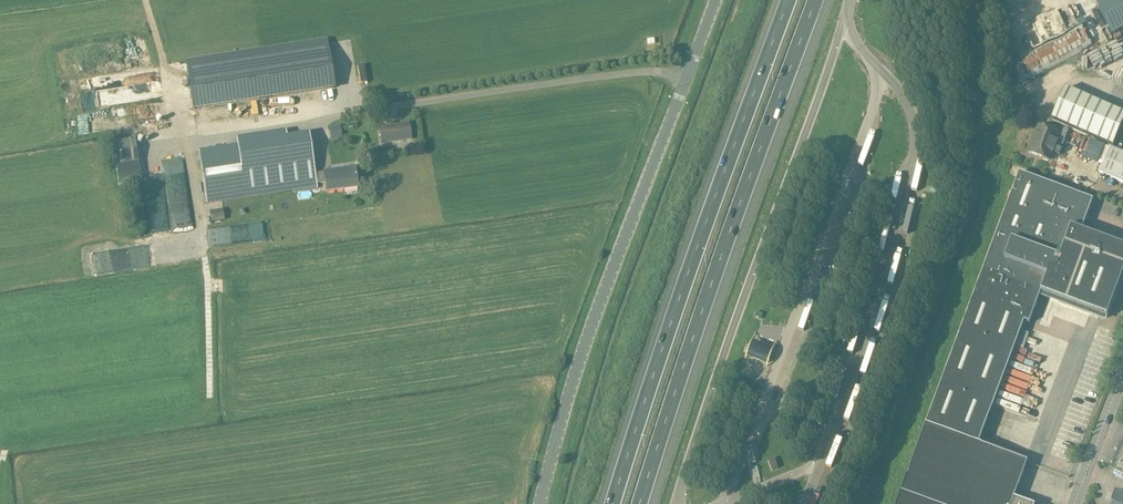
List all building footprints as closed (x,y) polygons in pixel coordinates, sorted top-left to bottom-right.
[(1097,6),(1112,36),(1122,30),(1122,0),(1109,0),(1097,6)] [(1063,36),(1033,51),(1044,72),(1074,57),(1063,36)] [(327,42),(185,63),(192,109),(334,88),(327,42)] [(106,92),(108,105),(155,97),(153,84),(106,92)] [(1122,125),(1122,115),(1063,89),(1051,120),(1113,148),(1122,125)] [(408,124),(380,128),(382,144),(410,139),(408,124)] [(332,140),(342,138),(340,127),(330,129),(332,140)] [(1050,161),(1060,135),(1039,127),(1029,153),(1050,161)] [(308,134),(199,151),(207,203),(306,188),(306,191),(317,189),(316,185),(324,183),(325,194),(357,189),(354,170),(323,172),(323,174),(314,175),(308,134)] [(1082,159),(1090,140),(1085,138),(1077,156),(1082,159)] [(116,166),(119,184),(141,181),(138,162),(134,140),(112,143),(116,166)] [(1104,161),(1110,149),(1105,147),(1099,159),(1104,161)] [(1099,173),(1122,184),(1122,155),(1110,149),(1104,161),(1099,173)] [(168,193),(173,230),(192,228),(183,165),(165,168),(167,178),(170,177),(172,193),(168,193)] [(926,425),(978,444),(979,444),(996,398),(1024,323),(1029,325),(1040,294),(1107,319),(1122,275),(1122,248),(1081,233),(1086,219),(1088,220),(1089,216),(1087,215),(1092,201),(1076,195),(1019,174),(936,398),(926,425)] [(211,222),(225,220),(223,209),(210,211),(211,222)] [(236,241),(263,238),(262,225),(234,228),(236,241)] [(764,346),(752,342),(746,359),(758,363),(766,366),(772,349),(764,346)] [(896,503),(1027,503),(1014,499),(1028,463),(983,447),(984,446),(979,444),(978,444),(926,425),(896,503)] [(774,458),(768,461),(772,471),(779,469),(774,458)] [(1115,492),(1111,503),(1113,503),(1122,503),(1122,495),(1115,492)]
